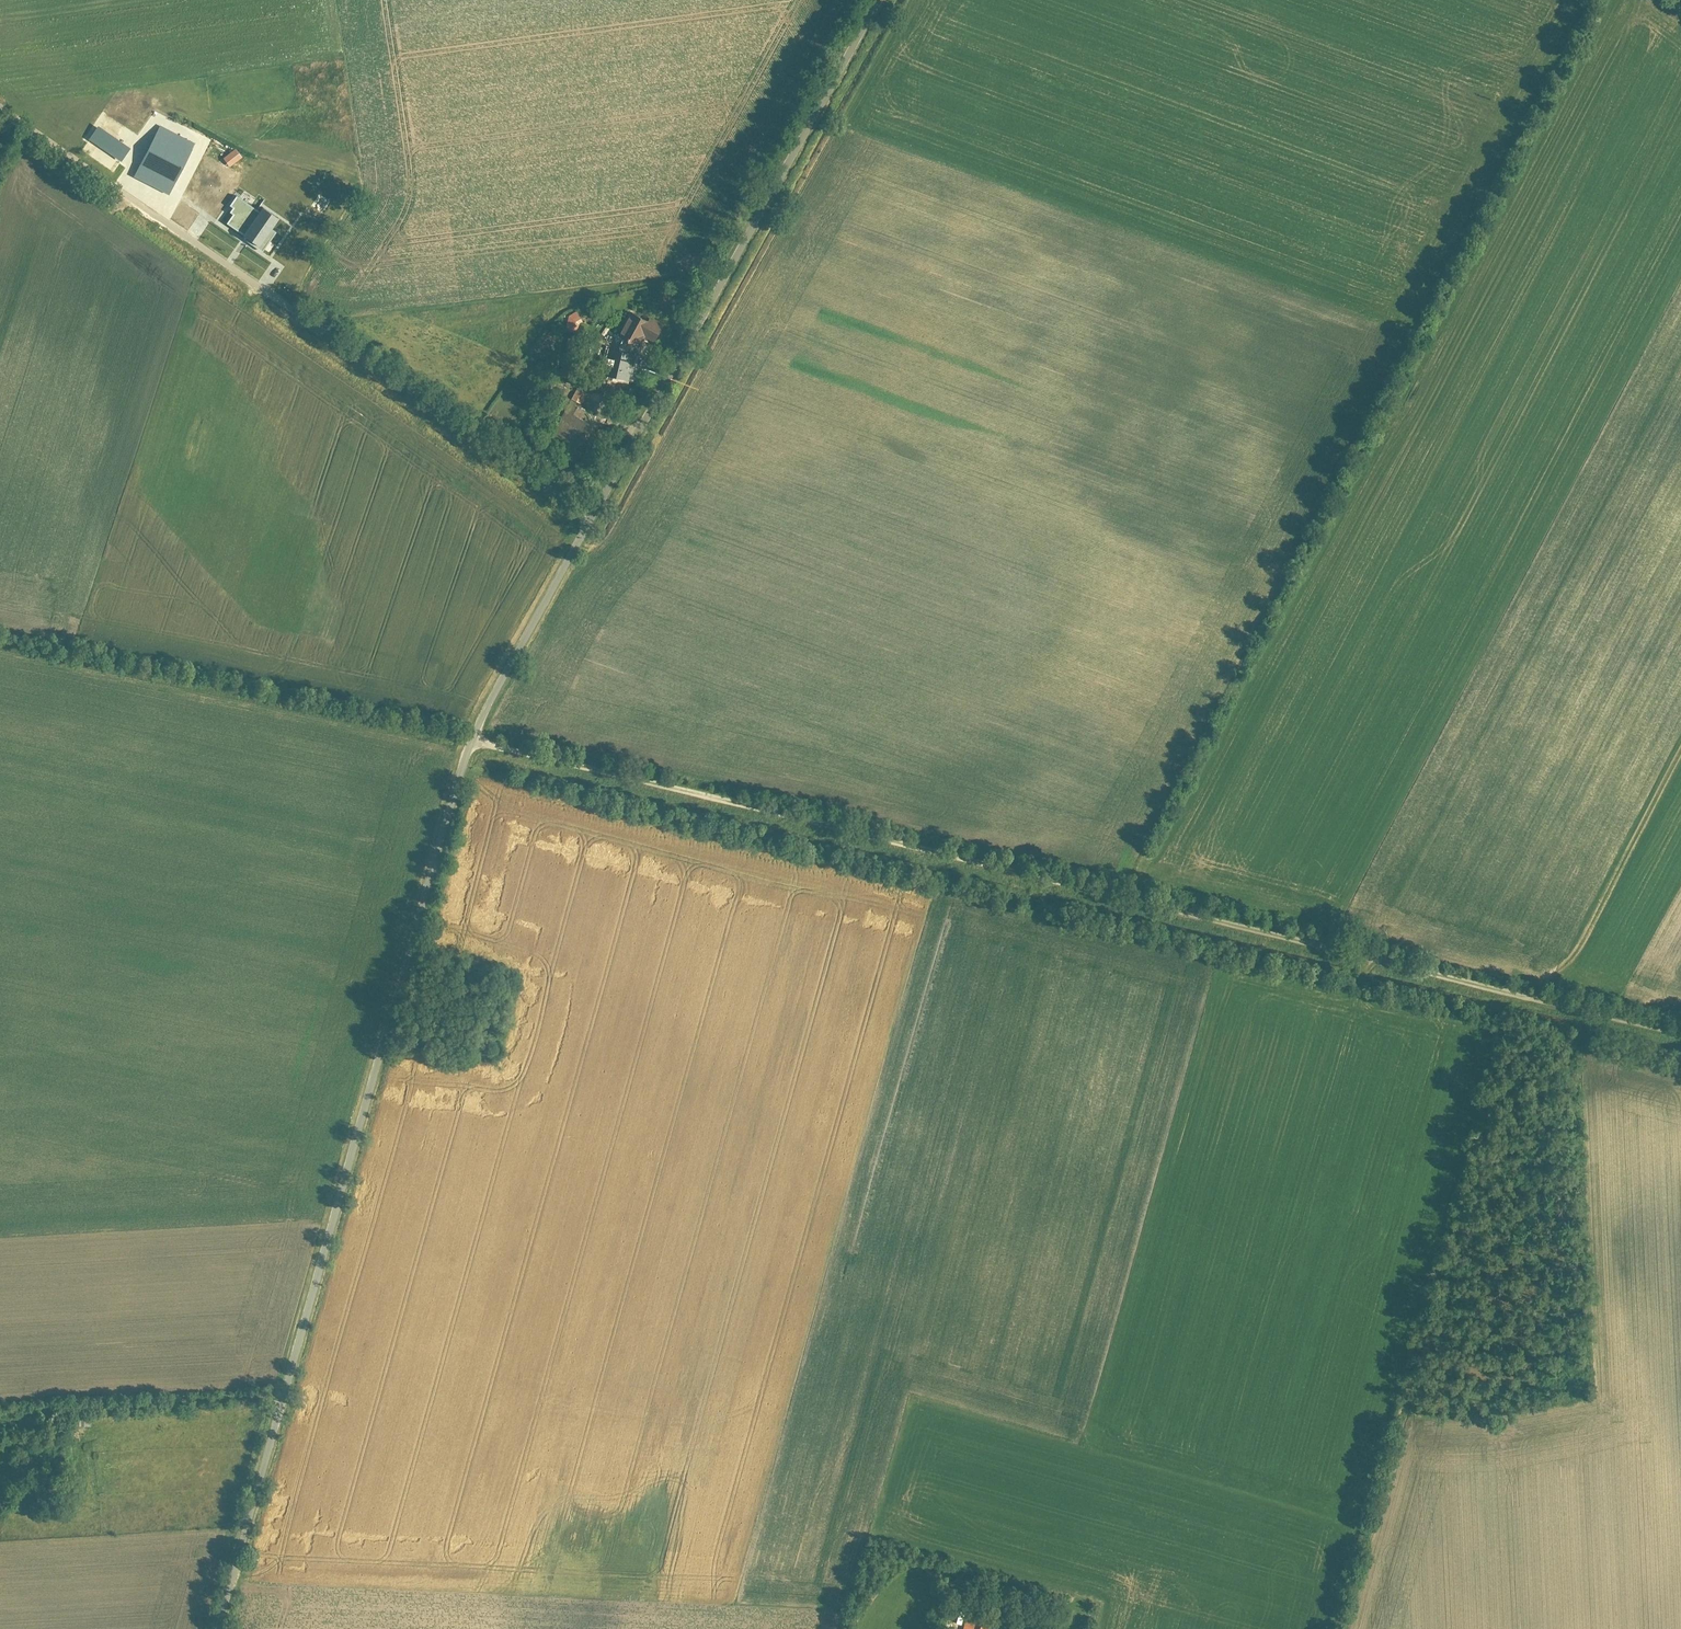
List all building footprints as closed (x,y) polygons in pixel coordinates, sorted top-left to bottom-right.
[(119,130),(108,150),(125,159),(135,139),(119,130)] [(161,130),(138,176),(169,191),(192,145),(161,130)] [(237,148),(226,159),(234,167),(246,156),(237,148)] [(659,344),(667,329),(634,313),(621,341),(641,350),(647,338),(659,344)] [(562,320),(559,333),(573,336),(576,324),(562,320)] [(608,374),(602,392),(622,398),(628,381),(608,374)] [(586,413),(572,405),(550,447),(585,466),(601,435),(580,424),(586,413)] [(72,1420),(73,1434),(90,1433),(89,1419),(72,1420)] [(968,1628),(987,1628),(991,1616),(973,1611),(968,1628)]
